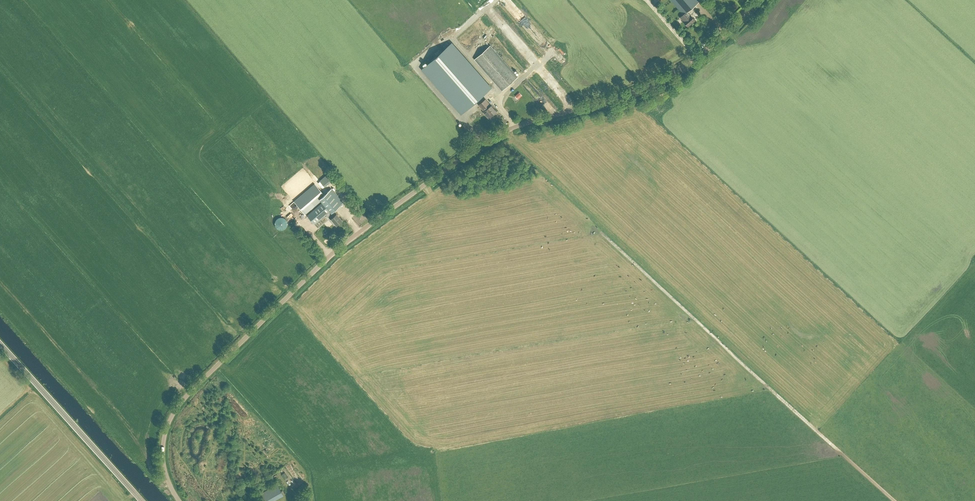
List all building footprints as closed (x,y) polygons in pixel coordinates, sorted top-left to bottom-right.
[(683,14),(680,17),(684,21),(683,21),(688,26),(695,20),(691,15),(690,15),(687,11),(700,0),(671,0),(683,14)] [(484,21),(488,25),(492,20),(488,16),(484,21)] [(461,116),(492,88),(452,43),(421,70),(461,116)] [(502,90),(518,76),(491,46),(476,59),(502,90)] [(483,112),(488,118),(491,115),(492,115),(497,111),(491,105),(485,99),(479,104),(484,111),(483,112)] [(314,224),(319,220),(326,214),(330,219),(335,225),(341,220),(336,214),(333,211),(343,202),(331,189),(324,195),(314,184),(294,201),(305,214),(321,200),(322,202),(307,216),(314,224)] [(281,229),(283,229),(284,228),(286,227),(287,226),(287,224),(287,223),(287,222),(287,221),(287,220),(286,219),(285,218),(284,217),(282,217),(281,217),(280,217),(278,217),(277,218),(276,219),(275,221),(275,223),(275,224),(275,226),(277,228),(279,229),(281,229)] [(326,220),(323,223),(330,230),(334,226),(333,224),(331,226),(326,220)] [(303,277),(311,269),(308,266),(301,274),(303,277)] [(229,345),(232,347),(241,338),(238,335),(229,345)] [(264,500),(273,500),(283,495),(277,484),(260,494),(264,500)]
